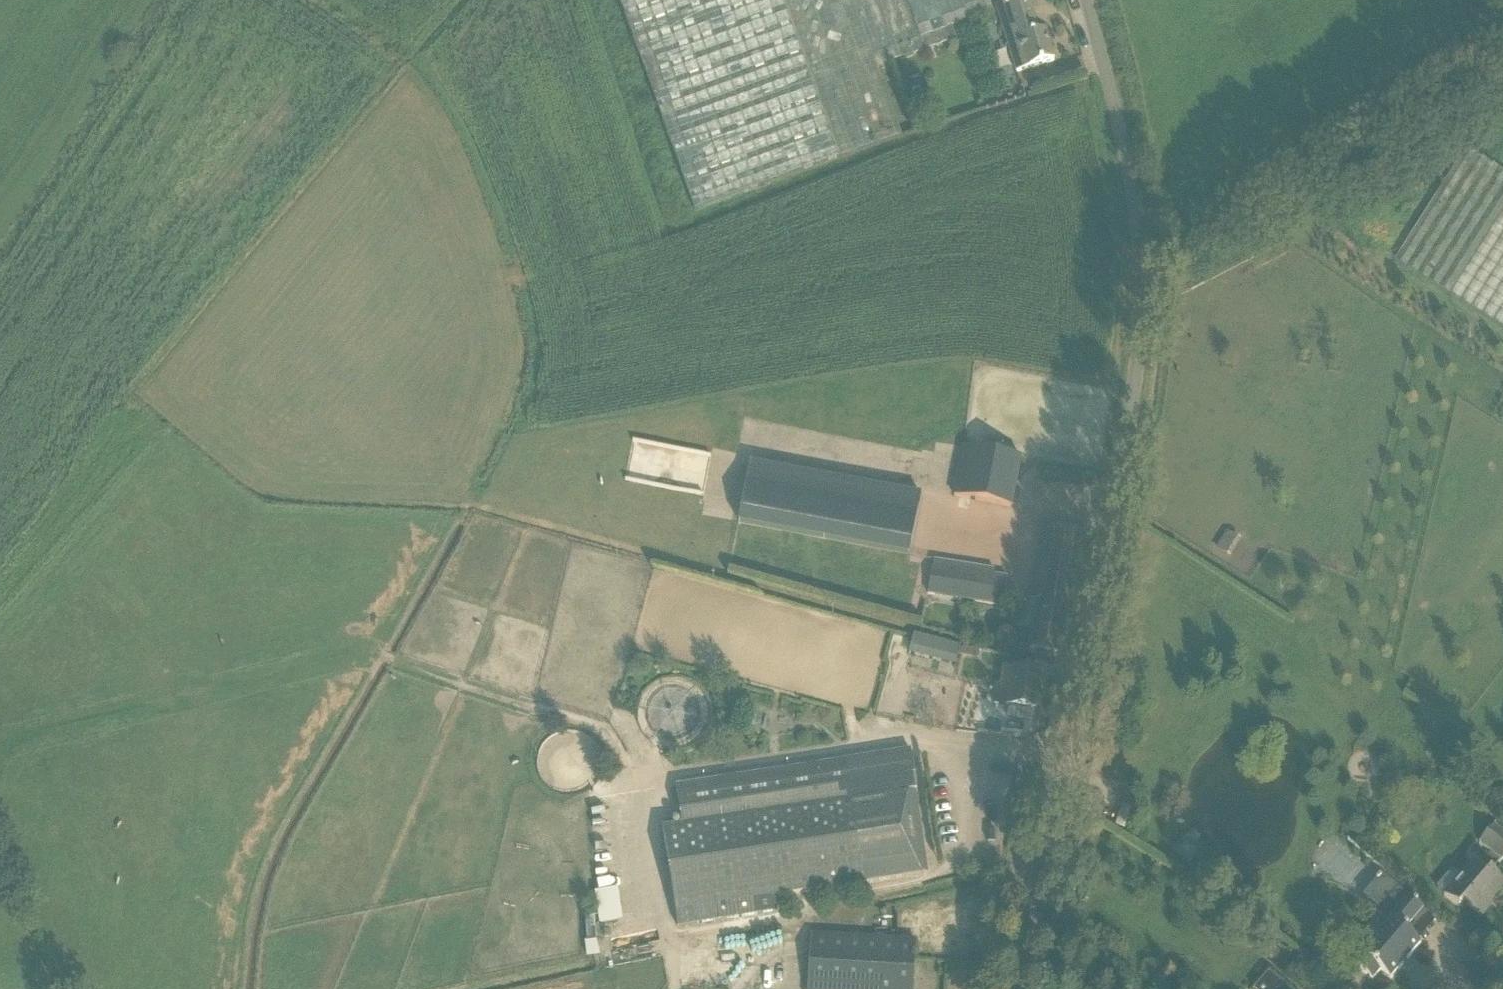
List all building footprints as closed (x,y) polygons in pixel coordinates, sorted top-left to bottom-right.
[(696,209),(901,135),(877,68),(961,38),(974,34),(969,22),(994,12),(990,0),(619,0),(696,209)] [(996,7),(1016,73),(1054,61),(1044,32),(1038,33),(1028,0),(1019,0),(996,7)] [(921,76),(899,83),(911,115),(932,108),(921,76)] [(1465,149),(1395,261),(1502,330),(1502,172),(1465,149)] [(625,478),(704,491),(710,452),(632,440),(625,478)] [(1011,508),(1021,458),(963,447),(953,497),(991,504),(1011,508)] [(910,556),(921,495),(749,463),(738,524),(910,556)] [(1061,654),(1082,532),(1042,525),(1030,598),(1038,600),(1030,649),(1061,654)] [(1003,608),(1008,578),(993,575),(994,570),(933,560),(927,595),(1003,608)] [(955,667),(960,646),(914,634),(908,655),(955,667)] [(1018,671),(1020,660),(1007,658),(1005,669),(1004,669),(1001,687),(996,687),(994,704),(1036,710),(1041,675),(1018,671)] [(675,914),(920,876),(908,793),(917,792),(911,751),(675,787),(681,827),(662,830),(675,914)] [(1502,859),(1502,833),(1494,826),(1479,843),(1501,861),(1502,859)] [(1471,862),(1459,877),(1451,870),(1435,888),(1444,896),(1458,908),(1463,903),(1465,905),(1480,918),(1492,904),(1489,902),(1502,886),(1502,882),(1490,871),(1487,875),(1471,862)] [(1363,956),(1355,966),(1372,981),(1380,972),(1390,980),(1421,945),(1405,931),(1423,910),(1409,898),(1397,888),(1381,874),(1362,896),(1390,921),(1361,955),(1363,956)] [(618,888),(594,891),(598,924),(622,921),(618,888)] [(1253,921),(1246,930),(1260,941),(1267,933),(1253,921)] [(915,941),(811,934),(808,988),(912,988),(915,941)] [(596,942),(585,943),(586,959),(600,957),(596,942)] [(1269,972),(1253,988),(1289,988),(1269,972)]
